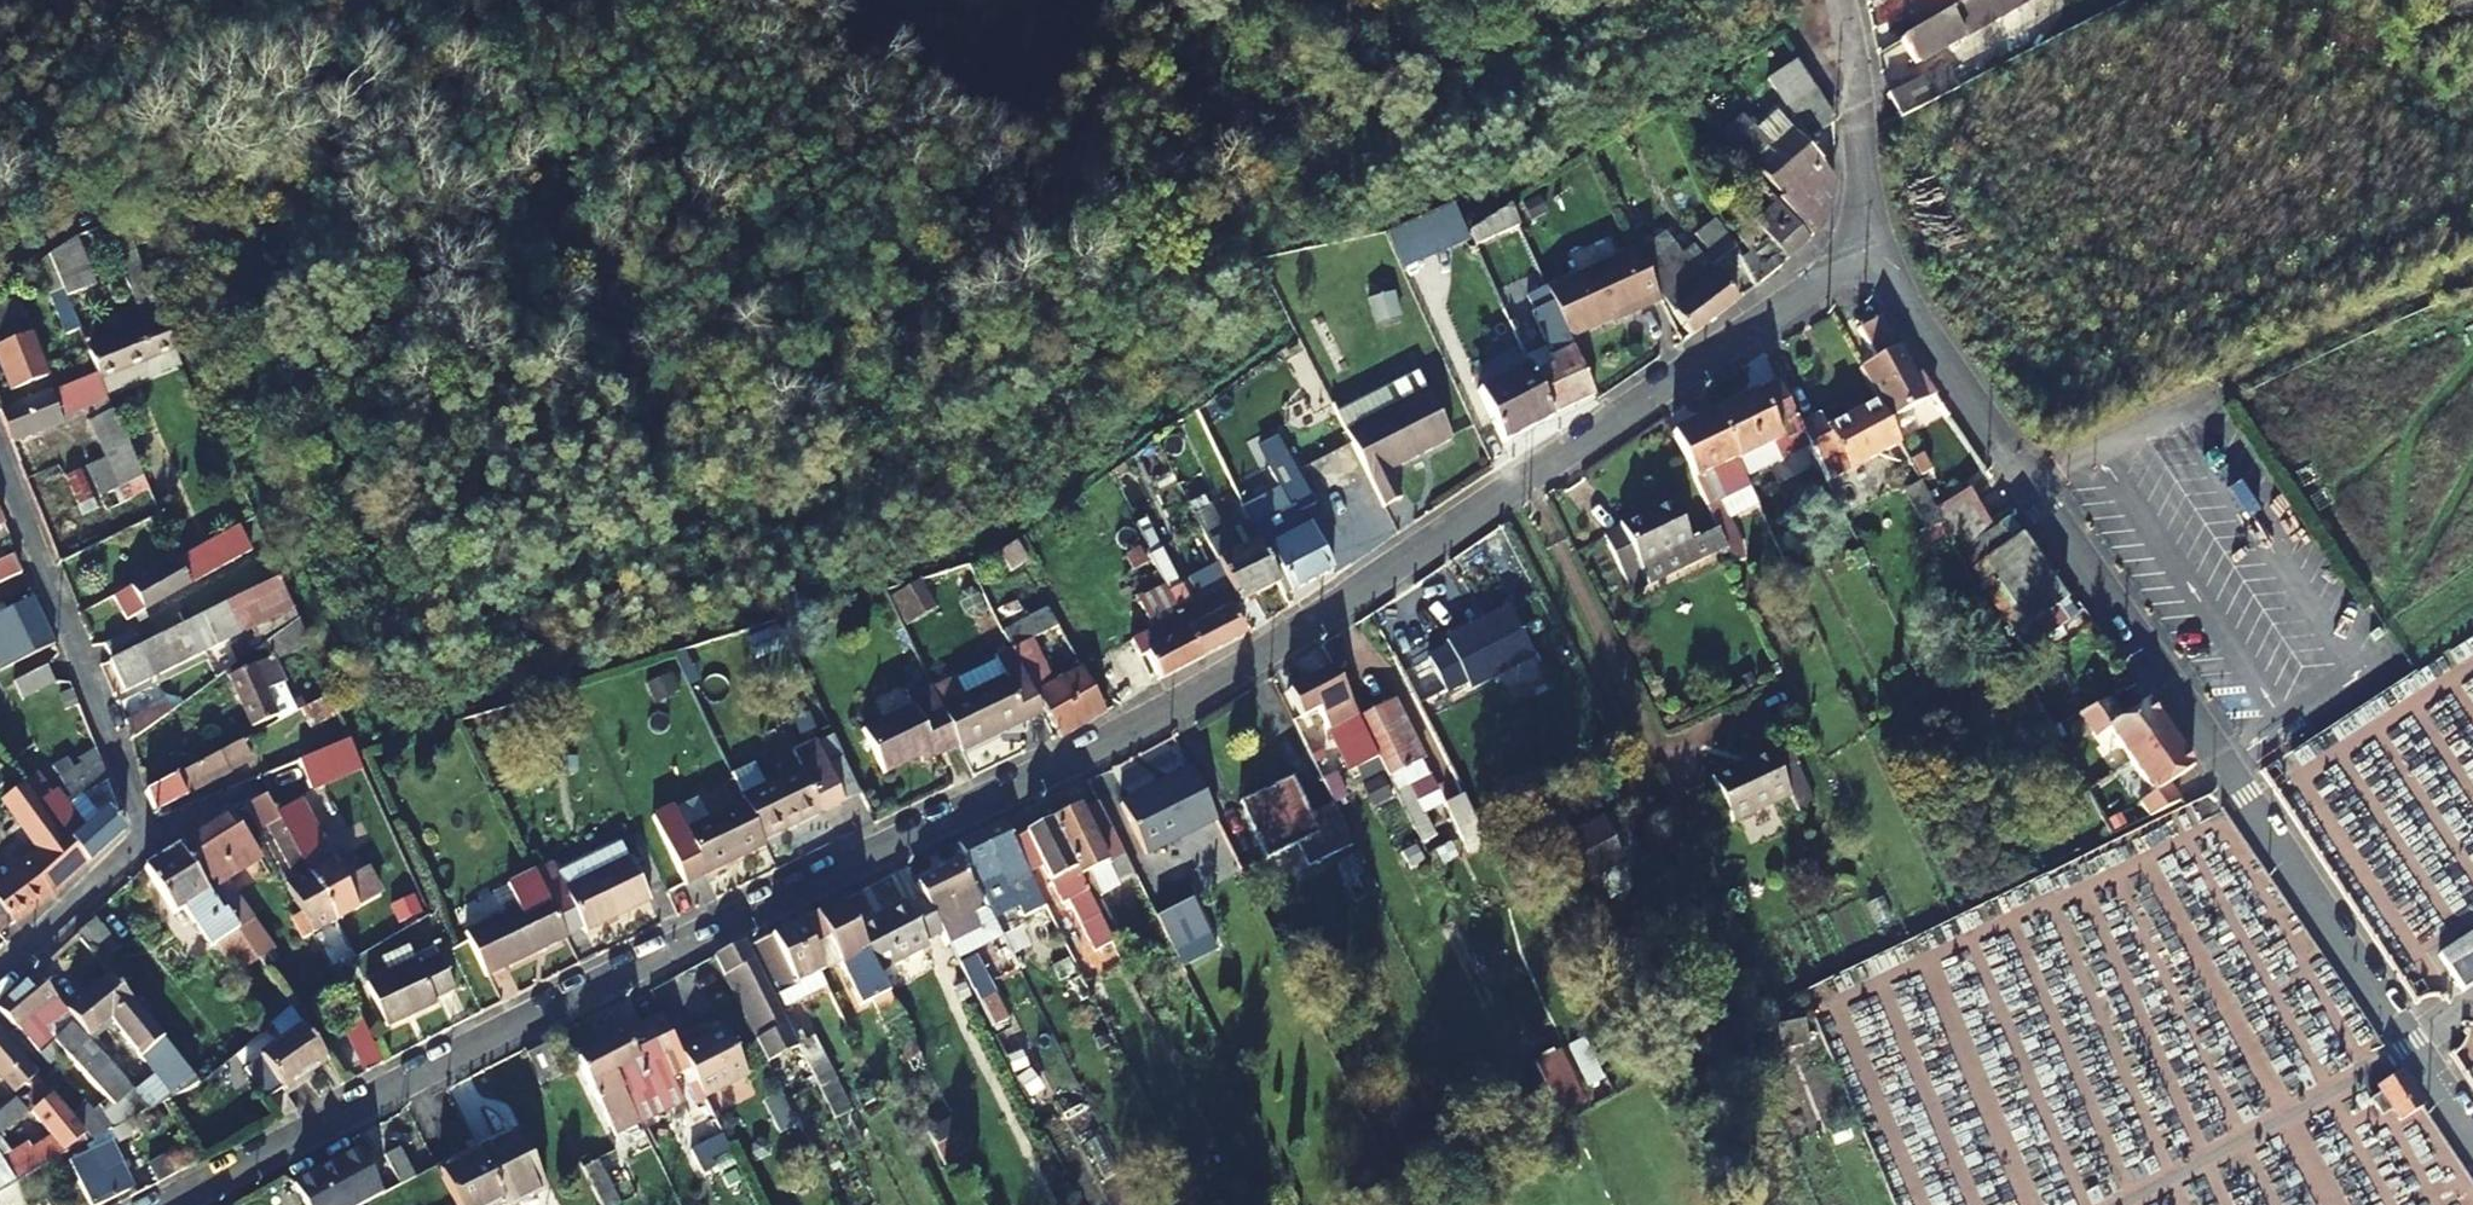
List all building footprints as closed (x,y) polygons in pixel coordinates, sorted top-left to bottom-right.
[(1900,40),(1914,65),(2026,0),(1971,0),(1919,30),(1900,40)] [(1914,9),(1909,12),(1919,30),(1970,0),(1908,0),(1914,9)] [(1791,106),(1817,90),(1799,62),(1771,80),(1789,107),(1791,106)] [(1924,87),(1918,77),(1884,95),(1896,118),(1943,94),(1936,80),(1924,87)] [(1836,125),(1836,120),(1827,105),(1817,90),(1791,106),(1800,122),(1804,127),(1812,139),(1836,125)] [(1822,164),(1780,113),(1757,128),(1744,111),(1724,126),(1735,142),(1810,238),(1820,229),(1828,210),(1827,209),(1831,192),(1834,181),(1822,164)] [(1751,254),(1742,261),(1754,286),(1782,265),(1778,259),(1782,256),(1787,261),(1809,239),(1764,183),(1731,210),(1742,225),(1733,233),(1751,254)] [(149,243),(217,223),(215,197),(213,197),(127,223),(155,298),(161,312),(183,304),(169,268),(160,271),(149,243)] [(1402,268),(1468,237),(1450,200),(1385,230),(1402,268)] [(1510,206),(1468,232),(1475,246),(1519,227),(1510,206)] [(94,373),(97,379),(147,359),(135,329),(150,322),(142,304),(155,298),(127,223),(124,219),(81,235),(87,249),(110,241),(142,320),(112,333),(107,322),(79,334),(94,373)] [(1696,235),(1716,263),(1736,248),(1716,220),(1696,235)] [(1646,246),(1641,238),(1633,243),(1636,250),(1657,294),(1658,294),(1690,335),(1736,301),(1694,245),(1683,254),(1666,232),(1646,246)] [(49,257),(65,299),(96,287),(76,238),(49,257)] [(1636,250),(1635,251),(1548,291),(1554,303),(1569,337),(1622,312),(1624,314),(1659,299),(1657,294),(1636,250)] [(49,257),(33,268),(45,297),(49,296),(65,336),(78,331),(65,299),(49,257)] [(1369,296),(1375,320),(1397,314),(1392,290),(1369,296)] [(150,322),(135,329),(147,359),(174,349),(161,312),(155,298),(142,304),(150,322)] [(0,307),(0,366),(10,390),(44,376),(15,301),(0,307)] [(1538,355),(1520,318),(1511,323),(1529,363),(1552,414),(1595,393),(1569,337),(1554,303),(1534,312),(1551,348),(1538,355)] [(1902,354),(1897,346),(1858,367),(1875,400),(1886,420),(1931,395),(1916,374),(1914,375),(1902,354)] [(1552,414),(1529,363),(1478,390),(1503,441),(1553,417),(1552,414)] [(112,493),(143,479),(106,395),(103,396),(100,398),(91,378),(0,415),(11,443),(61,422),(60,419),(92,406),(97,418),(87,422),(103,458),(85,466),(99,499),(112,493)] [(1771,444),(1780,461),(1809,446),(1798,424),(1777,382),(1713,414),(1736,461),(1771,444)] [(1346,431),(1385,507),(1403,498),(1389,470),(1453,438),(1428,389),(1346,431)] [(1826,427),(1847,471),(1898,443),(1886,420),(1875,400),(1826,427)] [(1826,427),(1819,412),(1798,424),(1809,446),(1827,482),(1847,471),(1826,427)] [(1726,550),(1739,543),(1729,521),(1719,501),(1748,488),(1744,479),(1736,461),(1713,414),(1672,434),(1718,532),(1726,550)] [(1736,461),(1744,479),(1780,461),(1771,444),(1736,461)] [(1930,471),(1921,454),(1910,460),(1919,477),(1930,471)] [(1289,457),(1268,467),(1294,516),(1316,505),(1289,457)] [(81,470),(65,477),(82,517),(98,511),(81,470)] [(143,479),(112,493),(118,507),(149,493),(143,479)] [(1903,490),(1931,541),(1946,532),(1935,512),(1919,481),(1903,490)] [(1719,501),(1729,521),(1757,507),(1748,488),(1719,501)] [(1993,529),(1968,490),(1935,512),(1946,532),(1957,551),(1993,529)] [(1216,503),(1210,491),(1188,502),(1229,585),(1239,605),(1281,583),(1252,529),(1250,525),(1227,537),(1211,506),(1216,503)] [(1651,587),(1712,558),(1703,539),(1692,544),(1671,500),(1619,524),(1621,529),(1603,537),(1630,594),(1649,584),(1651,587)] [(1293,533),(1283,514),(1252,529),(1281,583),(1286,594),(1334,569),(1310,525),(1293,533)] [(2047,637),(2076,618),(2010,519),(1975,542),(1961,551),(2028,651),(2047,637)] [(125,622),(253,553),(239,527),(112,597),(125,622)] [(1703,539),(1712,558),(1726,550),(1718,532),(1703,539)] [(1012,572),(1029,560),(1018,539),(1000,552),(1012,572)] [(1127,558),(1143,589),(1163,580),(1146,549),(1127,558)] [(1851,557),(1857,569),(1867,564),(1861,551),(1851,557)] [(12,556),(0,562),(0,584),(21,575),(12,556)] [(905,621),(934,607),(919,577),(890,592),(905,621)] [(236,661),(238,664),(299,619),(278,580),(140,646),(112,660),(109,661),(124,691),(251,628),(253,634),(229,647),(236,661)] [(1161,681),(1198,661),(1179,612),(1168,590),(1141,603),(1153,627),(1144,631),(1123,591),(1112,581),(1103,585),(1141,658),(1148,656),(1161,681)] [(1229,585),(1179,612),(1198,661),(1245,636),(1230,609),(1239,605),(1229,585)] [(54,648),(30,599),(0,613),(0,672),(54,648)] [(1060,626),(1050,607),(1002,631),(1021,668),(1042,712),(1045,711),(1060,736),(1107,711),(1082,666),(1054,682),(1033,639),(1060,626)] [(1469,689),(1533,656),(1509,609),(1445,641),(1448,647),(1428,657),(1446,692),(1466,682),(1469,689)] [(266,692),(283,684),(272,661),(310,645),(299,619),(238,664),(227,672),(253,728),(278,717),(266,692)] [(112,660),(140,646),(133,631),(104,645),(112,660)] [(220,669),(236,661),(229,647),(214,655),(220,669)] [(56,683),(47,668),(16,684),(25,701),(56,683)] [(959,746),(961,751),(1042,712),(1021,668),(940,707),(959,746)] [(1358,717),(1333,669),(1289,692),(1302,718),(1318,709),(1349,771),(1378,756),(1358,717)] [(266,692),(278,717),(281,721),(296,713),(291,702),(283,684),(266,692)] [(920,756),(932,751),(935,758),(959,746),(940,707),(929,685),(906,696),(912,706),(864,730),(884,772),(920,756)] [(340,715),(331,695),(306,709),(300,711),(310,730),(340,715)] [(306,709),(300,698),(291,702),(296,713),(300,711),(306,709)] [(1424,759),(1394,698),(1358,717),(1378,756),(1415,830),(1429,823),(1417,798),(1436,789),(1421,760),(1424,759)] [(2108,700),(2077,714),(2094,738),(2106,729),(2128,762),(2166,736),(2155,720),(2158,719),(2147,703),(2147,702),(2145,701),(2120,718),(2108,700)] [(173,712),(167,701),(126,722),(134,740),(173,712)] [(2166,736),(2128,762),(2150,794),(2137,803),(2146,817),(2164,809),(2177,802),(2167,785),(2192,767),(2187,760),(2180,749),(2177,751),(2166,736)] [(791,751),(799,768),(741,796),(745,802),(763,839),(843,800),(815,740),(791,751)] [(254,762),(243,741),(146,792),(155,814),(254,762)] [(351,741),(300,762),(306,779),(358,757),(355,750),(351,741)] [(52,769),(73,802),(109,782),(95,750),(79,760),(81,763),(73,768),(67,759),(52,769)] [(923,762),(935,758),(932,751),(920,756),(923,762)] [(1769,751),(1712,777),(1731,820),(1788,793),(1769,751)] [(306,779),(300,762),(259,778),(260,780),(268,799),(269,801),(284,828),(286,830),(337,921),(360,907),(305,809),(315,803),(309,793),(311,791),(306,779)] [(1794,765),(1780,771),(1790,791),(1804,785),(1794,765)] [(1215,819),(1190,769),(1119,803),(1144,854),(1215,819)] [(30,785),(42,802),(53,794),(37,772),(26,779),(30,785)] [(1336,777),(1325,782),(1335,802),(1345,797),(1336,777)] [(1270,788),(1274,797),(1243,812),(1266,858),(1296,843),(1308,869),(1354,846),(1333,804),(1310,815),(1291,778),(1270,788)] [(1239,803),(1243,812),(1274,797),(1270,788),(1239,803)] [(1446,804),(1464,839),(1481,831),(1463,795),(1446,804)] [(256,808),(271,835),(284,828),(269,801),(256,808)] [(763,839),(745,802),(689,829),(676,803),(656,814),(687,881),(765,844),(763,839)] [(1114,861),(1122,858),(1125,855),(1098,802),(1087,808),(1114,861)] [(1051,820),(1090,900),(1118,886),(1107,865),(1114,861),(1087,808),(1083,810),(1081,805),(1051,820)] [(1642,862),(1618,812),(1555,842),(1576,887),(1599,877),(1609,898),(1632,887),(1624,871),(1642,862)] [(258,962),(274,951),(272,947),(226,881),(260,859),(232,816),(181,847),(209,890),(207,891),(221,913),(224,912),(237,931),(258,962)] [(1090,900),(1051,820),(1012,840),(1029,873),(1042,867),(1062,906),(1067,903),(1094,953),(1112,944),(1090,900)] [(991,910),(994,917),(1039,894),(1029,873),(1012,840),(1002,822),(956,844),(991,910)] [(287,886),(313,935),(337,921),(286,830),(277,835),(279,839),(273,842),(294,882),(287,886)] [(215,946),(237,931),(224,912),(221,913),(207,891),(209,890),(181,847),(144,869),(145,870),(174,915),(183,909),(211,949),(215,946)] [(50,896),(44,888),(60,877),(42,852),(0,883),(0,932),(50,896)] [(1132,878),(1122,858),(1114,861),(1125,882),(1132,878)] [(542,888),(566,937),(584,929),(586,933),(650,902),(629,859),(566,889),(561,879),(542,888)] [(1114,861),(1107,865),(1118,886),(1125,882),(1114,861)] [(970,914),(979,908),(957,863),(916,883),(925,901),(942,935),(947,944),(977,929),(970,914)] [(542,888),(535,873),(508,886),(518,907),(465,933),(487,978),(567,939),(566,937),(542,888)] [(1155,915),(1173,950),(1208,932),(1190,897),(1155,915)] [(841,901),(798,922),(823,969),(838,961),(860,1008),(871,1002),(888,1037),(892,1035),(912,1073),(925,1067),(907,1029),(879,975),(856,930),(841,901)] [(929,949),(926,943),(942,935),(925,901),(909,910),(907,904),(856,930),(879,975),(929,949)] [(991,910),(979,908),(970,914),(977,929),(947,944),(954,959),(1003,935),(994,917),(991,910)] [(77,936),(100,963),(119,947),(96,918),(94,919),(77,936)] [(798,922),(770,936),(795,985),(819,973),(823,970),(823,969),(798,922)] [(258,962),(237,931),(215,946),(236,976),(257,962),(258,962)] [(2453,978),(2472,965),(2472,931),(2437,954),(2453,978)] [(746,948),(771,997),(777,994),(795,985),(770,936),(746,948)] [(732,977),(787,1080),(807,1069),(792,1039),(771,997),(746,948),(744,943),(714,958),(725,979),(732,977)] [(282,962),(274,951),(258,962),(257,962),(265,974),(282,962)] [(416,961),(367,984),(387,1028),(437,1005),(435,1001),(456,991),(440,957),(419,967),(416,961)] [(958,966),(971,992),(986,984),(974,958),(958,966)] [(2453,978),(2462,991),(2472,984),(2472,965),(2453,978)] [(41,1055),(77,1022),(67,1011),(36,973),(0,1008),(0,1014),(13,1027),(17,1028),(41,1055)] [(795,985),(803,1000),(826,989),(819,973),(795,985)] [(111,1023),(154,1078),(134,1093),(149,1111),(164,1104),(198,1085),(160,1037),(121,989),(110,976),(89,994),(111,1023)] [(725,979),(778,1085),(787,1080),(732,977),(725,979)] [(795,985),(777,994),(785,1010),(803,1000),(795,985)] [(77,1022),(91,1039),(111,1023),(89,994),(67,1011),(77,1022)] [(281,996),(261,1015),(270,1026),(290,1009),(281,996)] [(269,1026),(280,1042),(303,1026),(290,1009),(270,1026),(269,1026)] [(383,1063),(359,1013),(343,1021),(367,1071),(383,1063)] [(675,1044),(662,1018),(601,1048),(640,1126),(674,1108),(681,1121),(690,1116),(672,1079),(689,1071),(675,1044)] [(77,1022),(41,1055),(50,1065),(64,1052),(112,1105),(131,1090),(91,1039),(77,1022)] [(252,1044),(221,1069),(234,1086),(250,1074),(266,1096),(281,1085),(283,1087),(326,1058),(303,1026),(280,1042),(260,1056),(252,1044)] [(699,1043),(695,1034),(675,1044),(689,1071),(704,1101),(748,1078),(723,1030),(699,1043)] [(805,1043),(800,1034),(792,1039),(807,1069),(833,1120),(849,1112),(813,1038),(805,1043)] [(1585,1036),(1568,1043),(1586,1086),(1603,1080),(1585,1036)] [(49,1095),(0,1037),(0,1074),(17,1093),(25,1086),(31,1094),(39,1104),(49,1095)] [(577,1060),(617,1137),(640,1126),(601,1048),(577,1060)] [(1533,1063),(1554,1104),(1580,1091),(1559,1050),(1533,1063)] [(226,1091),(234,1086),(221,1069),(214,1075),(226,1091)] [(2396,1073),(2375,1087),(2381,1093),(2401,1080),(2396,1073)] [(2420,1108),(2401,1080),(2381,1093),(2369,1101),(2380,1116),(2390,1110),(2399,1121),(2420,1108)] [(31,1094),(20,1103),(29,1113),(39,1104),(31,1094)] [(51,1097),(32,1113),(53,1139),(12,1162),(16,1169),(10,1173),(8,1170),(0,1175),(0,1192),(67,1155),(65,1150),(82,1136),(51,1097)] [(29,1113),(20,1103),(17,1099),(0,1113),(0,1136),(1,1137),(29,1113)] [(86,1103),(71,1114),(93,1141),(112,1130),(117,1128),(118,1128),(116,1124),(100,1106),(93,1111),(86,1103)] [(117,1128),(123,1140),(134,1135),(133,1132),(138,1129),(133,1120),(118,1128),(117,1128)] [(598,1204),(620,1204),(599,1161),(595,1163),(591,1157),(610,1147),(599,1126),(567,1143),(598,1204)] [(118,1142),(123,1140),(117,1128),(112,1130),(118,1142)] [(505,1204),(515,1204),(545,1190),(517,1132),(478,1152),(504,1204),(505,1204)] [(90,1204),(100,1204),(134,1188),(123,1165),(110,1141),(68,1162),(90,1204)] [(716,1157),(709,1142),(690,1152),(697,1167),(716,1157)] [(178,1150),(148,1166),(156,1182),(187,1165),(178,1150)] [(383,1195),(360,1151),(343,1160),(343,1161),(320,1173),(320,1172),(294,1186),(304,1204),(365,1204),(383,1195)] [(504,1204),(478,1152),(439,1171),(456,1204),(502,1204),(504,1204)]
